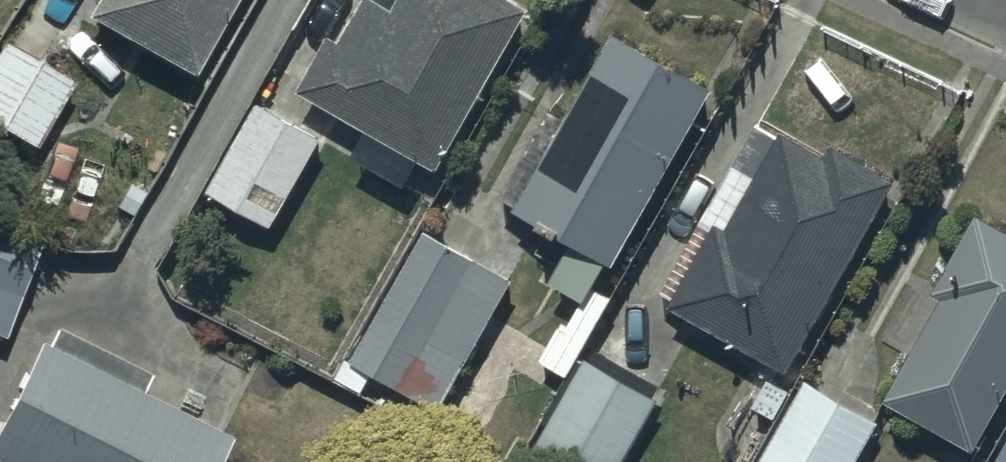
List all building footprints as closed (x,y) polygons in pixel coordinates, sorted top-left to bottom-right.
[(88,13),(196,71),(234,0),(96,0),(88,13)] [(523,0),(396,0),(393,5),(384,0),(360,0),(341,35),(331,29),(300,86),(381,131),(374,143),(400,157),(406,146),(438,164),(489,70),(502,77),(524,37),(511,29),(526,2),(523,0)] [(710,82),(612,26),(562,115),(550,108),(502,192),(517,200),(514,205),(610,260),(710,82)] [(6,42),(0,52),(0,124),(36,144),(74,78),(59,69),(63,62),(43,50),(37,60),(6,42)] [(322,134),(255,96),(207,183),(273,221),(322,134)] [(823,150),(776,126),(725,224),(712,217),(707,227),(694,220),(654,298),(789,368),(891,172),(829,140),(823,150)] [(974,210),(932,287),(941,291),(884,395),(974,444),(1005,385),(1005,227),(974,210)] [(474,254),(423,225),(350,354),(439,405),(477,339),(438,317),(474,254)] [(0,226),(0,332),(2,332),(38,241),(0,226)] [(56,322),(45,343),(40,340),(0,419),(0,457),(10,461),(213,461),(228,432),(199,417),(208,397),(186,386),(176,407),(141,389),(150,369),(56,322)] [(581,355),(523,461),(619,461),(656,395),(581,355)] [(802,376),(754,461),(850,461),(875,417),(802,376)] [(992,461),(1005,461),(1005,437),(992,461)]
